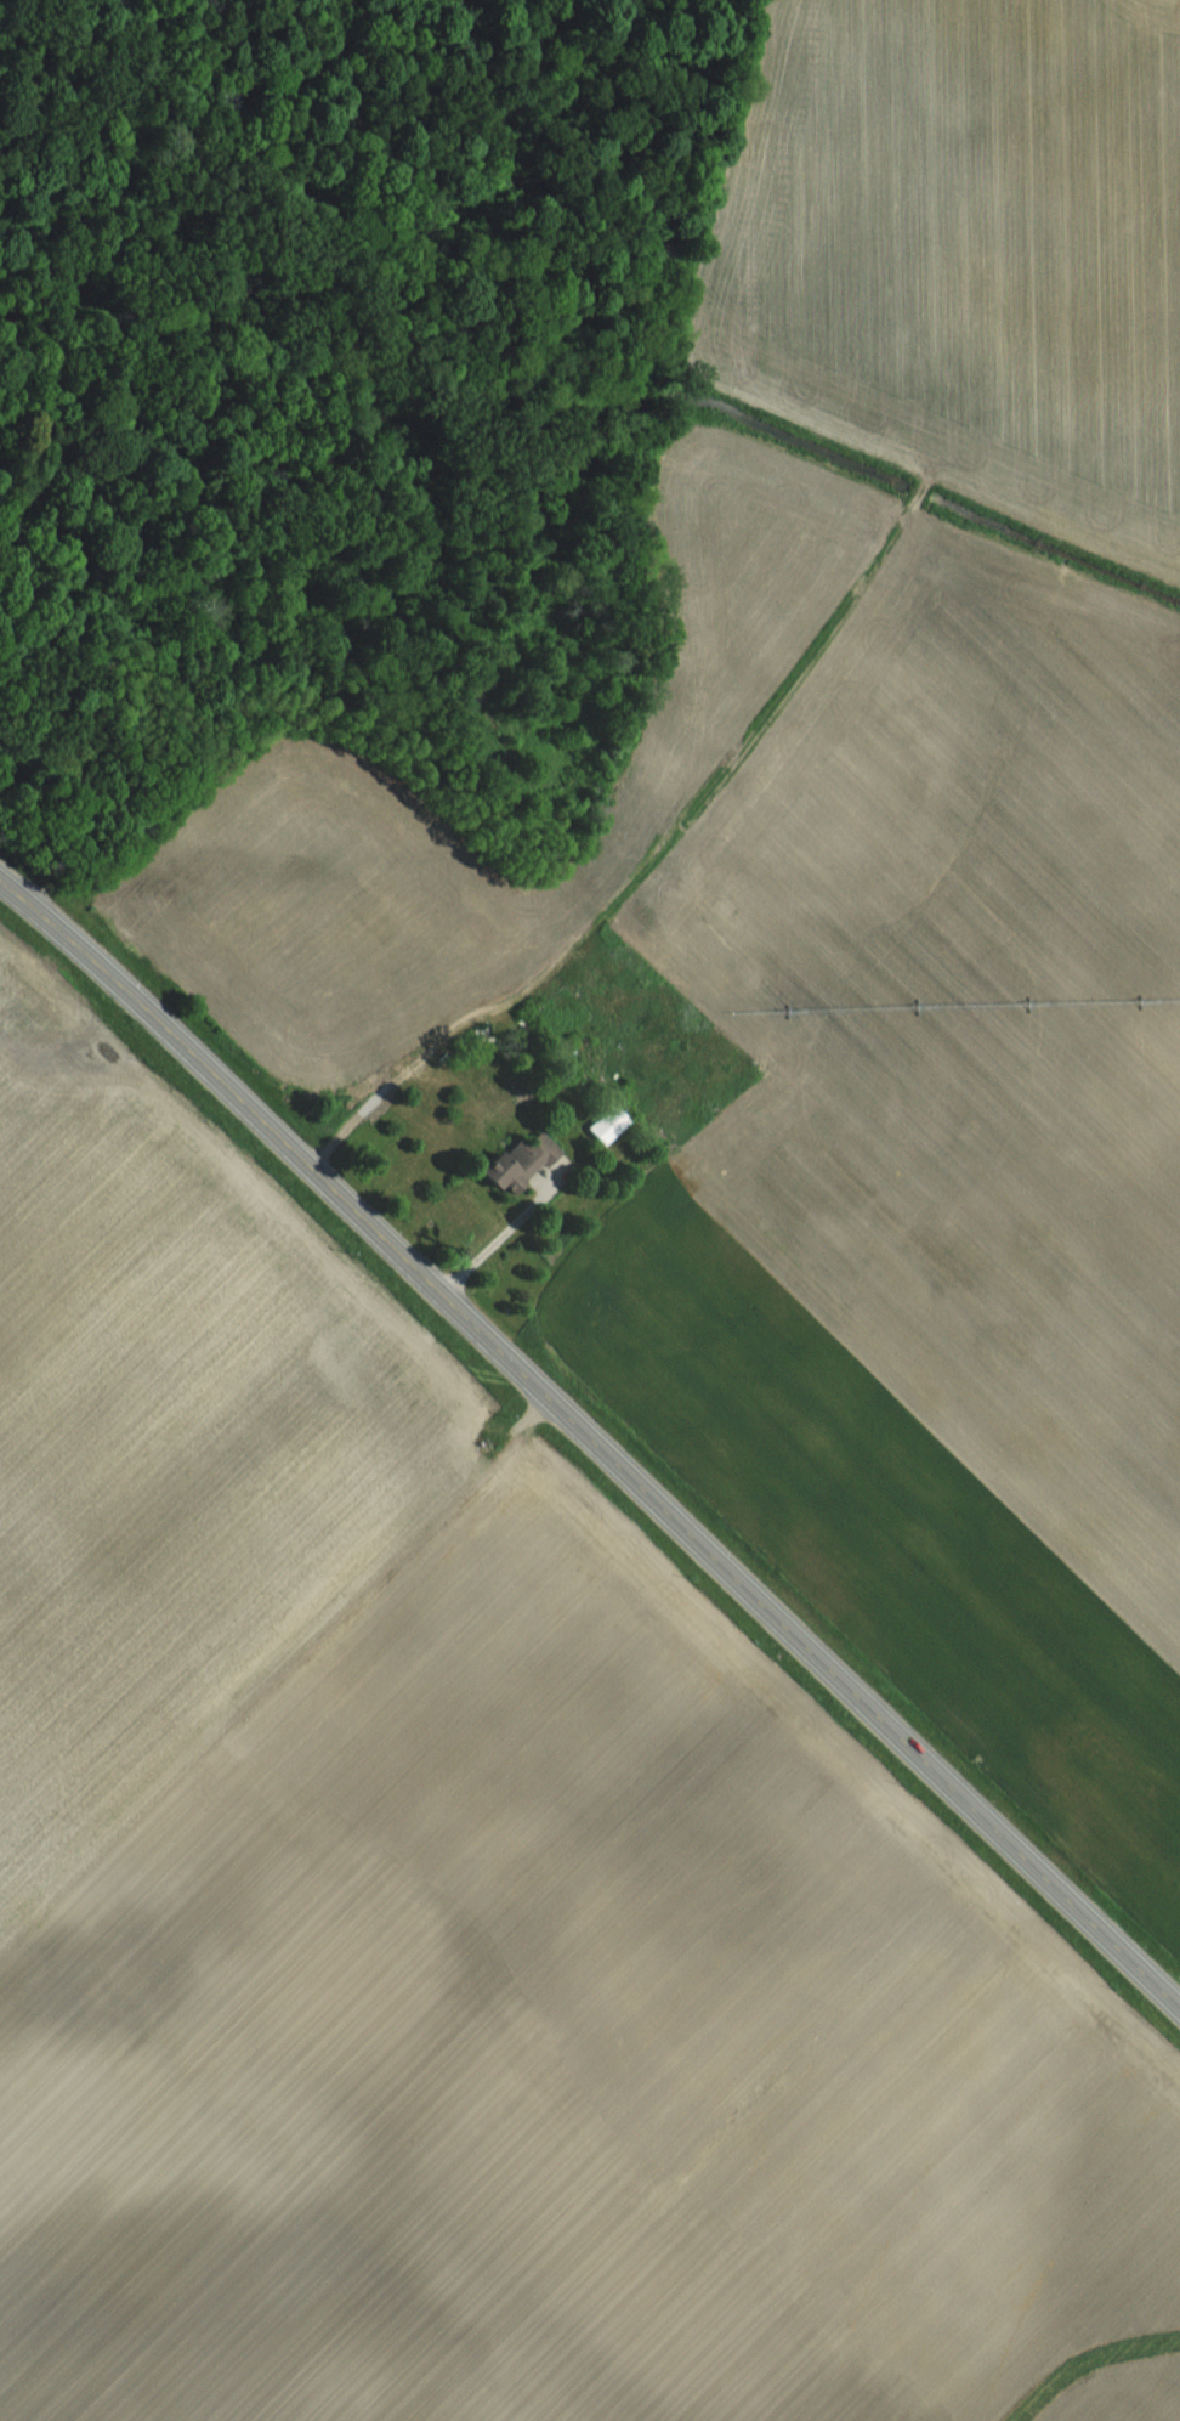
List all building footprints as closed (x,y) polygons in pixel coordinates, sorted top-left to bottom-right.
[(626,1121),(608,1103),(583,1128),(601,1146),(626,1121)] [(538,1162),(542,1165),(557,1150),(536,1128),(520,1143),(515,1138),(496,1156),(490,1150),(466,1172),(483,1189),(491,1181),(504,1195),(538,1162)]
